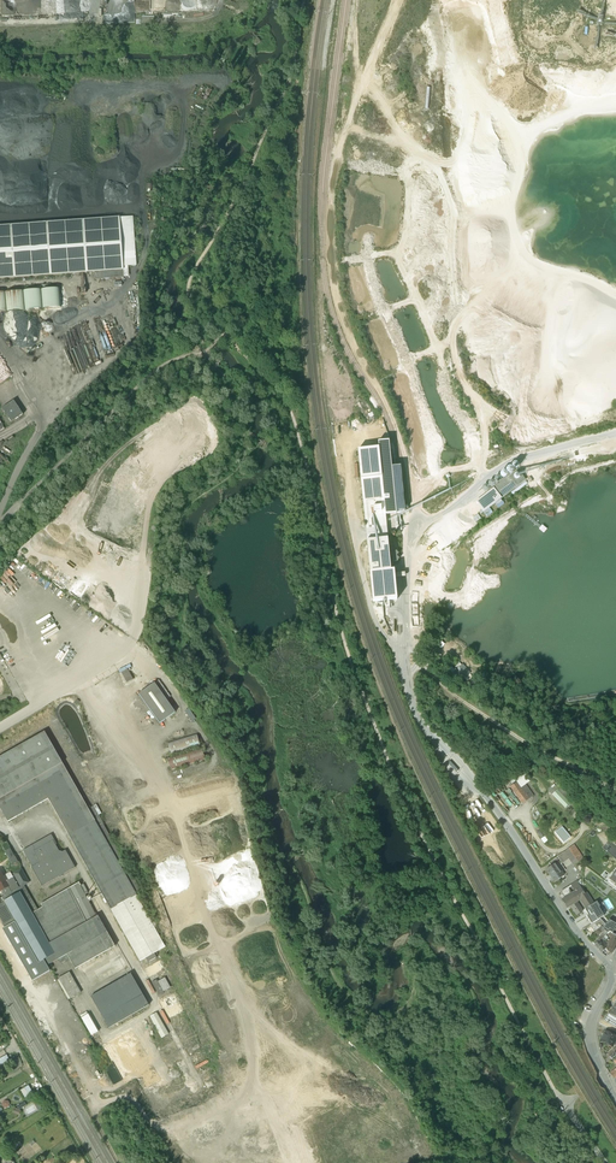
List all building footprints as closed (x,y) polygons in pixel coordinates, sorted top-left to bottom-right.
[(191,0),(182,0),(182,8),(191,8),(191,0)] [(81,273),(94,272),(95,279),(124,277),(129,277),(128,266),(137,266),(133,217),(119,217),(0,226),(0,279),(81,273)] [(60,307),(59,288),(0,291),(0,310),(60,307)] [(11,422),(23,414),(14,401),(2,408),(11,422)] [(387,528),(379,449),(358,451),(366,530),(367,542),(373,603),(397,601),(394,571),(395,571),(395,565),(394,565),(394,563),(397,562),(399,559),(397,557),(399,554),(396,552),(394,552),(392,539),(390,536),(387,536),(387,528)] [(400,468),(391,468),(396,515),(400,515),(405,513),(400,468)] [(517,471),(476,503),(483,513),(525,481),(517,471)] [(76,544),(79,545),(82,538),(77,536),(72,547),(74,548),(76,544)] [(130,667),(132,667),(130,664),(124,668),(125,670),(121,672),(127,683),(132,680),(133,679),(130,673),(127,669),(130,667)] [(450,676),(461,686),(471,675),(461,665),(450,676)] [(139,694),(142,699),(160,723),(175,712),(158,688),(155,683),(139,694)] [(8,821),(48,799),(138,962),(164,948),(153,929),(156,927),(150,917),(148,918),(135,896),(141,893),(103,824),(103,823),(94,806),(89,809),(46,732),(0,757),(0,807),(8,821)] [(196,734),(168,742),(172,756),(200,747),(196,734)] [(207,760),(201,748),(166,759),(172,771),(207,760)] [(521,788),(517,783),(510,788),(518,799),(518,800),(522,805),(529,800),(533,797),(525,785),(521,788)] [(572,802),(559,789),(557,791),(569,805),(572,802)] [(569,805),(557,791),(552,796),(565,810),(569,805)] [(561,828),(554,834),(563,844),(570,839),(561,828)] [(36,850),(33,845),(24,850),(27,855),(29,854),(35,865),(32,867),(42,886),(76,867),(66,850),(63,852),(59,851),(51,835),(50,836),(53,840),(36,850)] [(574,845),(564,853),(568,859),(573,867),(584,859),(574,845)] [(5,850),(9,859),(14,856),(10,847),(5,850)] [(557,857),(562,864),(568,859),(564,853),(557,857)] [(18,862),(15,856),(9,859),(13,865),(18,862)] [(560,873),(554,865),(551,866),(546,871),(554,882),(563,876),(561,872),(560,873)] [(75,969),(115,946),(98,916),(96,916),(87,899),(83,902),(80,897),(86,894),(85,893),(88,891),(84,884),(81,885),(79,882),(41,904),(43,907),(38,910),(24,885),(29,882),(21,869),(14,874),(17,879),(21,886),(1,897),(4,902),(14,918),(39,963),(45,959),(48,965),(58,959),(61,963),(69,959),(75,969)] [(1,891),(9,886),(0,870),(0,871),(0,890),(1,891)] [(575,892),(580,889),(584,897),(587,895),(583,888),(582,888),(581,880),(571,886),(572,888),(575,892)] [(564,899),(572,894),(569,890),(572,888),(571,886),(561,892),(561,894),(564,899)] [(562,901),(567,908),(571,906),(576,915),(582,911),(576,903),(580,900),(584,897),(580,889),(575,892),(572,894),(564,899),(562,901)] [(593,904),(588,896),(587,895),(584,897),(580,900),(586,909),(593,904)] [(4,902),(3,902),(0,904),(0,918),(3,924),(14,918),(4,902)] [(599,920),(603,917),(598,908),(599,907),(596,902),(593,904),(586,909),(584,910),(588,916),(586,917),(591,925),(593,924),(599,920)] [(593,924),(596,927),(593,929),(596,933),(601,928),(602,929),(605,925),(599,920),(593,924)] [(609,921),(605,925),(602,929),(607,934),(609,932),(612,934),(615,926),(615,925),(609,921)] [(39,964),(15,922),(2,929),(32,981),(50,971),(44,961),(39,964)] [(596,933),(589,940),(594,946),(594,945),(598,942),(603,937),(607,934),(602,929),(601,928),(596,933)] [(610,944),(608,943),(607,945),(605,949),(610,954),(612,953),(613,951),(615,943),(615,936),(612,934),(609,932),(607,936),(612,939),(610,944)] [(602,946),(598,942),(594,945),(605,957),(610,954),(605,949),(602,946)] [(164,967),(161,960),(145,968),(148,975),(164,967)] [(70,999),(81,993),(69,972),(58,978),(70,999)] [(131,973),(91,997),(109,1028),(149,1005),(131,973)] [(149,977),(159,995),(164,993),(154,975),(149,977)] [(61,1006),(68,1004),(64,992),(57,995),(61,1006)] [(164,999),(167,1006),(178,1001),(175,994),(164,999)] [(609,1014),(608,1013),(603,1020),(606,1022),(608,1024),(608,1023),(615,1027),(615,1025),(615,999),(614,1003),(615,1004),(609,1014)] [(64,1010),(68,1016),(74,1012),(71,1006),(64,1010)] [(71,1024),(79,1019),(75,1012),(66,1018),(71,1024)] [(169,1034),(157,1013),(150,1016),(161,1038),(169,1034)] [(89,1014),(81,1018),(92,1036),(99,1031),(89,1014)] [(606,1032),(601,1041),(609,1045),(611,1042),(612,1042),(614,1043),(615,1040),(615,1037),(609,1034),(606,1032)] [(9,1060),(6,1054),(0,1057),(0,1064),(9,1060)] [(215,1075),(209,1059),(196,1064),(202,1080),(215,1075)] [(28,1085),(20,1090),(25,1098),(33,1093),(28,1085)] [(42,1108),(38,1101),(33,1104),(37,1111),(42,1108)] [(13,1112),(19,1115),(21,1110),(19,1109),(26,1105),(24,1102),(17,1106),(19,1109),(15,1108),(13,1112)]
